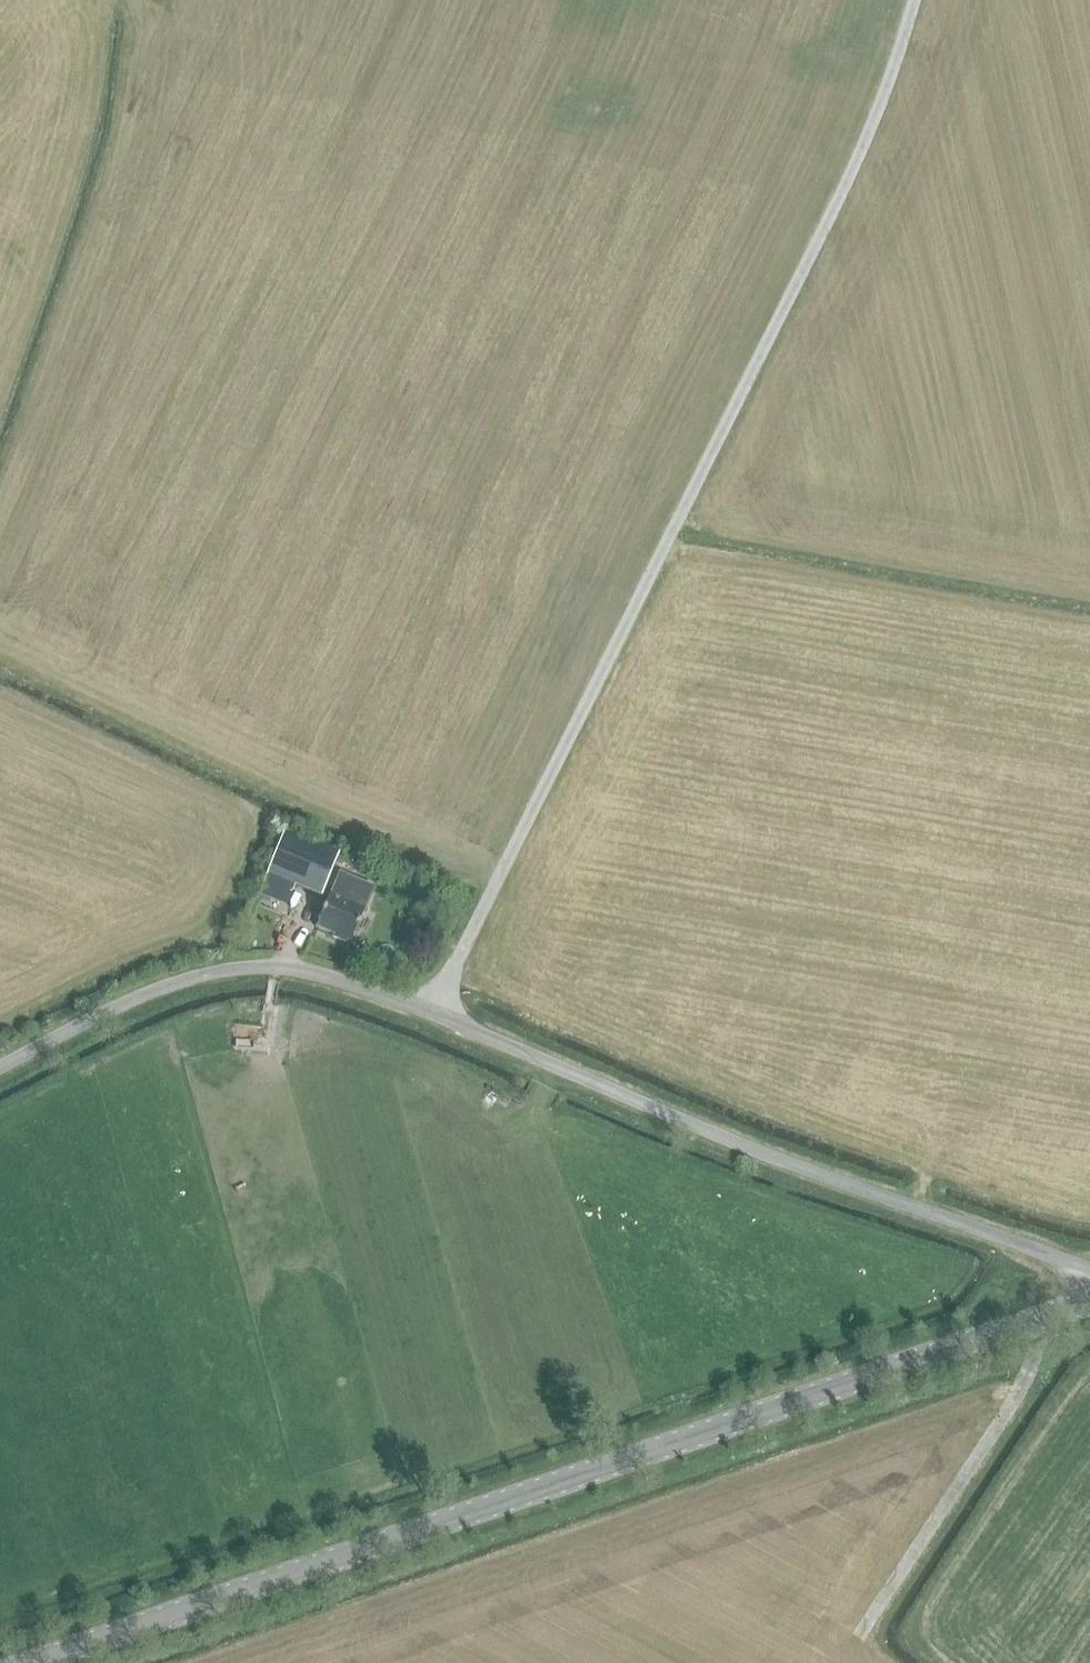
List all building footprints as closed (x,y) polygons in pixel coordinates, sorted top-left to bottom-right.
[(320,900),(338,856),(282,833),(264,877),(320,900)] [(332,892),(331,891),(315,927),(333,935),(332,937),(346,943),(347,941),(350,943),(365,908),(364,908),(373,888),(339,874),(332,892)]
